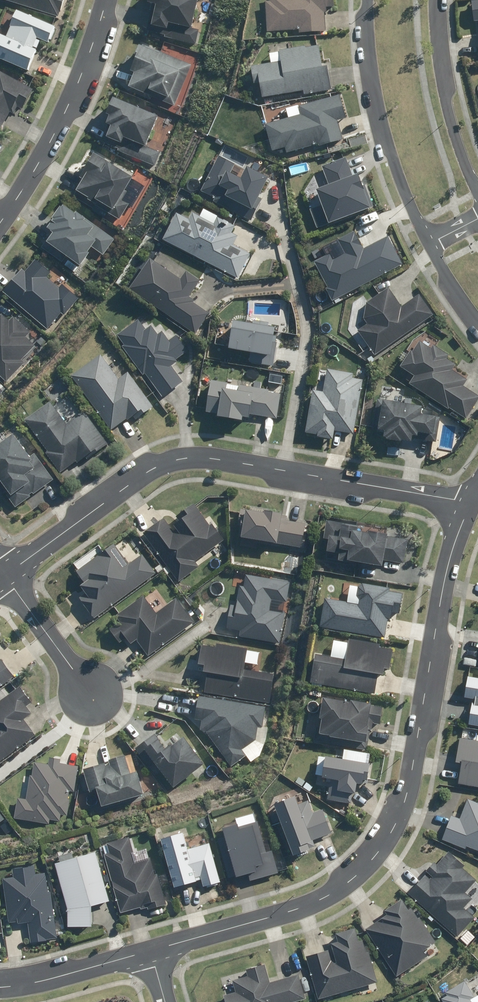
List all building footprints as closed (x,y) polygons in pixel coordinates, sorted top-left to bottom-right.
[(59,17),(64,0),(6,0),(59,17)] [(147,3),(155,5),(148,34),(196,46),(200,29),(190,27),(197,0),(148,0),(147,3)] [(268,32),(293,31),(293,35),(324,34),(323,11),(333,11),(333,0),(270,0),(270,2),(267,2),(268,32)] [(17,11),(7,34),(4,33),(3,36),(0,35),(0,60),(29,72),(38,51),(33,49),(37,38),(48,43),(55,27),(17,11)] [(191,65),(141,44),(129,71),(133,73),(126,89),(173,109),(191,65)] [(260,83),(264,103),(331,90),(326,64),(321,65),(317,46),(278,53),(280,63),(251,69),(254,84),(260,83)] [(1,130),(10,113),(15,115),(23,99),(28,101),(34,89),(0,71),(0,129),(1,130)] [(341,95),(300,106),(302,116),(264,126),(271,152),(285,149),(286,153),(319,144),(320,149),(346,143),(339,118),(346,116),(341,95)] [(159,118),(114,99),(107,114),(111,115),(107,124),(112,126),(107,138),(122,144),(124,139),(130,142),(125,155),(154,167),(161,152),(147,146),(159,118)] [(131,177),(93,154),(85,167),(91,171),(76,194),(119,220),(129,204),(119,198),(131,177)] [(217,157),(199,194),(252,220),(262,199),(259,198),(268,179),(247,169),(242,180),(229,174),(234,165),(217,157)] [(345,158),(320,168),(327,187),(315,191),(328,225),(373,207),(360,174),(352,177),(345,158)] [(52,233),(45,242),(70,259),(65,266),(75,272),(92,247),(104,255),(115,240),(63,204),(46,228),(52,233)] [(176,214),(162,242),(238,280),(251,255),(234,246),(238,239),(231,235),(236,225),(219,216),(215,224),(193,213),(189,220),(176,214)] [(345,253),(334,259),(330,253),(315,262),(336,300),(401,264),(386,237),(366,249),(356,232),(339,241),(345,253)] [(23,269),(3,291),(45,329),(60,312),(64,315),(80,297),(65,284),(61,289),(48,277),(53,271),(38,258),(26,272),(23,269)] [(149,259),(129,289),(195,333),(209,313),(190,300),(202,282),(186,271),(180,280),(149,259)] [(357,331),(375,356),(433,315),(418,295),(400,308),(386,288),(357,308),(368,323),(357,331)] [(7,382),(24,365),(20,360),(34,346),(25,338),(30,333),(13,316),(9,320),(2,313),(0,315),(0,376),(7,382)] [(115,338),(122,347),(162,397),(182,382),(170,366),(188,352),(176,336),(169,342),(161,332),(158,334),(152,327),(145,332),(137,321),(115,338)] [(272,342),(274,324),(254,321),(253,325),(233,323),(230,351),(251,354),(249,364),(274,367),(277,343),(272,342)] [(409,383),(467,419),(477,402),(477,396),(462,386),(468,377),(454,368),(456,365),(446,359),(449,355),(433,345),(431,349),(420,342),(413,353),(411,351),(401,367),(414,375),(409,383)] [(110,366),(102,355),(72,376),(111,431),(136,413),(137,415),(142,411),(144,415),(153,409),(127,373),(125,375),(116,362),(110,366)] [(323,394),(312,392),(305,436),(333,441),(334,431),(355,435),(364,381),(353,379),(354,374),(327,369),(323,394)] [(221,382),(208,381),(206,413),(217,414),(217,419),(250,422),(251,415),(280,418),(282,385),(268,384),(268,390),(252,388),(253,381),(221,379),(221,382)] [(405,391),(380,390),(378,433),(384,433),(383,441),(412,443),(412,439),(449,441),(450,432),(439,432),(441,407),(404,405),(405,391)] [(50,402),(24,420),(61,474),(96,450),(98,452),(109,445),(85,410),(78,415),(67,399),(54,407),(50,402)] [(12,499),(9,500),(15,509),(54,480),(35,454),(29,458),(9,430),(0,436),(0,483),(12,499)] [(161,520),(146,532),(163,553),(158,558),(179,583),(201,566),(196,560),(223,538),(194,501),(183,510),(186,513),(181,518),(187,525),(173,536),(161,520)] [(305,518),(282,516),(283,513),(274,512),(275,507),(250,505),(250,509),(239,508),(239,517),(242,517),(239,547),(257,548),(258,540),(272,541),(272,546),(281,547),(282,545),(290,546),(289,555),(302,556),(305,518)] [(352,578),(363,580),(405,586),(413,535),(359,527),(360,524),(325,519),(323,539),(327,539),(324,561),(354,565),(352,578)] [(122,536),(76,571),(85,583),(80,586),(86,594),(80,599),(96,619),(156,572),(142,554),(139,557),(122,536)] [(288,601),(290,581),(272,580),(273,570),(235,566),(233,588),(238,589),(237,603),(230,603),(227,628),(244,629),(243,640),(282,643),(285,609),(270,607),(271,599),(288,601)] [(387,605),(394,606),(394,602),(401,602),(402,591),(390,590),(391,587),(357,584),(356,600),(323,598),(320,633),(384,638),(387,605)] [(196,624),(176,597),(155,613),(142,595),(115,616),(118,621),(109,628),(118,640),(124,635),(130,645),(136,641),(149,659),(196,624)] [(348,642),(333,640),(331,656),(313,654),(310,685),(376,692),(378,675),(382,676),(383,667),(390,667),(392,649),(381,648),(381,641),(349,638),(348,642)] [(247,650),(200,644),(197,664),(204,665),(203,671),(207,672),(204,694),(269,702),(273,672),(245,669),(247,650)] [(14,678),(0,659),(0,688),(14,678)] [(469,676),(466,697),(472,698),(468,724),(477,726),(477,677),(469,676)] [(34,732),(25,720),(33,713),(28,707),(34,702),(20,685),(0,701),(0,760),(34,732)] [(195,719),(231,767),(255,746),(257,727),(264,727),(267,705),(198,695),(195,719)] [(317,735),(346,739),(345,746),(368,749),(370,732),(380,734),(383,708),(371,707),(371,701),(322,695),(317,735)] [(155,732),(133,749),(155,777),(162,772),(174,788),(204,764),(181,735),(166,747),(155,732)] [(459,784),(477,787),(477,740),(459,737),(455,762),(462,763),(459,784)] [(344,752),(343,758),(320,755),(316,785),(329,787),(331,779),(338,780),(336,790),(355,793),(357,781),(368,783),(372,755),(344,752)] [(77,797),(80,764),(62,763),(62,756),(54,755),(53,763),(33,762),(32,775),(27,775),(25,798),(16,797),(14,821),(51,824),(52,819),(61,820),(61,813),(69,814),(70,796),(77,797)] [(108,763),(84,769),(90,793),(97,791),(101,805),(144,794),(137,769),(129,771),(124,755),(108,759),(108,763)] [(293,792),(272,800),(293,856),(318,847),(315,840),(333,833),(324,808),(313,812),(306,794),(295,798),(293,792)] [(468,798),(460,819),(449,815),(441,839),(477,852),(477,802),(468,798)] [(237,821),(222,825),(236,876),(247,873),(250,881),(280,873),(273,849),(266,851),(255,812),(236,818),(237,821)] [(183,831),(160,837),(174,887),(202,879),(205,887),(221,883),(209,842),(188,848),(183,831)] [(155,874),(147,847),(134,851),(129,837),(101,845),(121,914),(156,904),(157,907),(167,904),(158,873),(155,874)] [(69,912),(68,925),(92,927),(94,905),(109,901),(96,852),(75,857),(73,851),(58,855),(60,861),(55,862),(68,912),(69,912)] [(428,872),(409,892),(456,938),(475,919),(464,909),(473,900),(466,893),(477,881),(448,852),(437,864),(433,861),(425,869),(428,872)] [(17,876),(3,878),(10,926),(28,923),(31,943),(58,939),(48,872),(35,874),(34,867),(16,869),(17,876)] [(385,914),(364,928),(395,977),(429,956),(430,959),(440,953),(412,907),(408,910),(400,897),(382,909),(385,914)] [(306,955),(319,999),(323,998),(324,1001),(325,1001),(336,999),(334,995),(340,993),(342,1001),(381,989),(366,939),(359,941),(354,927),(333,933),(337,946),(306,955)] [(234,980),(237,990),(223,993),(225,1001),(296,1001),(305,1000),(299,974),(268,982),(263,963),(246,968),(249,976),(234,980)] [(466,983),(441,997),(444,1001),(477,1001),(466,983)]
